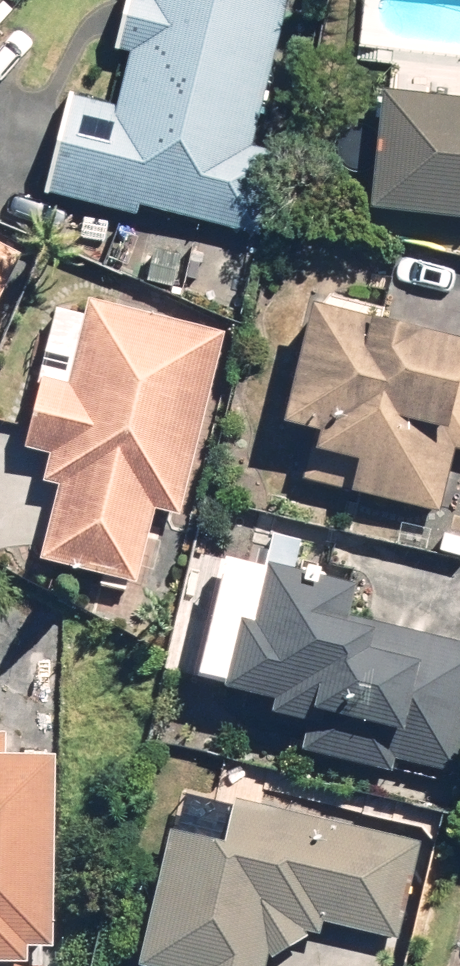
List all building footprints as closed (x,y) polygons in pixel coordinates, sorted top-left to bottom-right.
[(41,196),(257,239),(274,156),(254,152),(285,0),(122,0),(111,56),(123,58),(113,109),(61,98),(41,196)] [(359,217),(459,224),(459,103),(369,96),(359,217)] [(15,258),(0,250),(0,288),(15,258)] [(177,520),(219,334),(92,305),(72,392),(27,382),(13,443),(42,450),(34,486),(54,490),(36,570),(132,592),(150,514),(177,520)] [(294,314),(271,421),(314,430),(307,460),(347,469),(341,494),(431,514),(444,454),(459,458),(459,350),(294,314)] [(353,597),(290,584),(300,541),(217,523),(181,689),(260,706),(255,728),(293,736),(289,754),(388,776),(391,762),(453,775),(459,742),(459,645),(348,621),(353,597)] [(44,763),(1,762),(2,735),(0,735),(0,965),(39,965),(44,763)] [(163,833),(131,965),(257,965),(257,961),(324,928),(396,945),(419,845),(222,799),(211,844),(163,833)]
